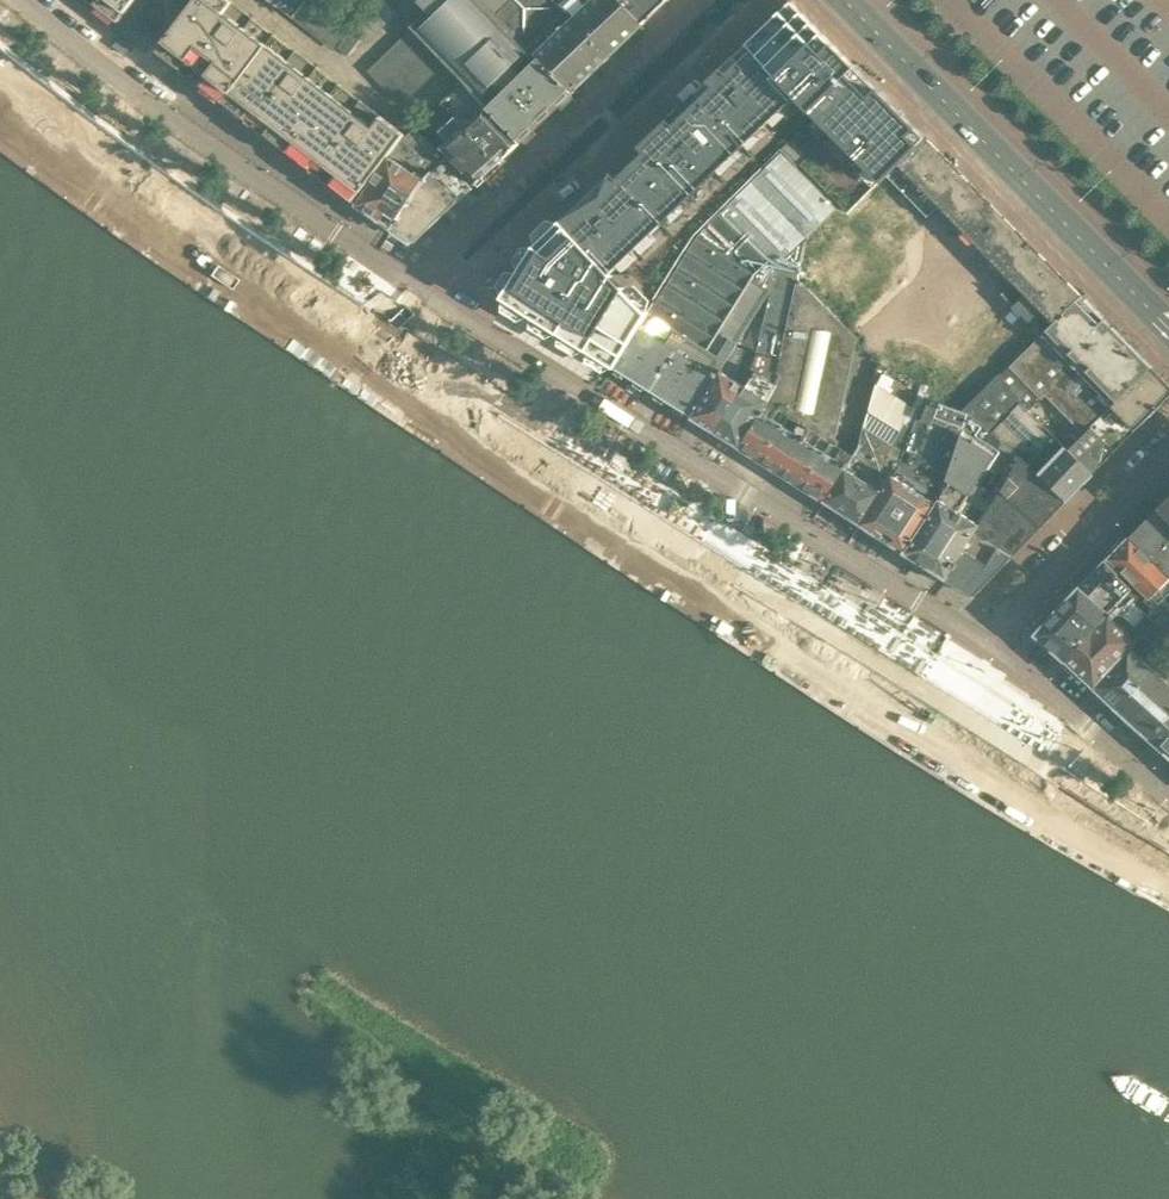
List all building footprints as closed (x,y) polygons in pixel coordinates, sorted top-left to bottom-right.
[(119,22),(136,0),(91,0),(119,22)] [(350,199),(357,204),(394,149),(407,136),(230,0),(196,0),(167,37),(157,51),(261,130),(350,199)] [(293,18),(307,0),(269,0),(293,18)] [(440,0),(419,0),(418,1),(417,0),(403,0),(394,9),(412,28),(440,0)] [(461,81),(484,106),(487,108),(520,143),(572,92),(538,58),(534,54),(507,24),(488,4),(483,0),(440,0),(412,28),(411,29),(461,81)] [(570,20),(551,0),(493,0),(488,4),(507,24),(534,54),(538,58),(572,92),(608,57),(570,20)] [(570,20),(608,57),(643,24),(620,0),(551,0),(570,20)] [(643,24),(668,0),(620,0),(643,24)] [(536,244),(503,297),(616,368),(660,296),(698,234),(782,151),(838,208),(847,218),(888,177),(927,138),(792,1),(536,244)] [(361,38),(351,30),(337,47),(348,56),(361,38)] [(439,103),(455,118),(462,126),(498,164),(520,143),(487,108),(484,106),(461,81),(439,103)] [(475,185),(498,164),(462,126),(455,118),(441,131),(449,139),(440,148),(475,185)] [(357,204),(392,227),(425,178),(444,158),(415,128),(407,136),(394,149),(357,204)] [(927,138),(888,177),(927,217),(928,216),(938,206),(964,232),(976,244),(1013,282),(1001,294),(1041,335),(1082,296),(1081,295),(1069,282),(1005,217),(992,204),(927,138)] [(660,296),(616,368),(692,416),(722,370),(727,361),(737,345),(767,297),(771,291),(778,266),(799,271),(806,238),(838,208),(782,151),(698,234),(660,296)] [(459,200),(472,188),(444,158),(425,178),(392,227),(415,241),(459,200)] [(744,385),(715,431),(740,447),(769,399),(781,376),(776,373),(791,304),(798,280),(800,272),(799,271),(778,266),(771,291),(755,358),(745,385),(744,385)] [(781,376),(769,399),(740,447),(825,500),(853,455),(842,448),(837,445),(840,441),(836,438),(837,436),(858,337),(847,326),(830,311),(798,280),(791,304),(776,373),(781,376)] [(996,379),(1068,449),(1152,366),(1082,296),(1041,335),(996,379)] [(722,370),(692,416),(715,431),(744,385),(733,378),(746,349),(737,345),(727,361),(722,370)] [(1168,396),(1168,385),(1152,367),(1152,366),(1068,449),(1093,473),(1134,430),(1168,396)] [(1021,456),(1067,501),(1093,473),(1068,449),(996,379),(971,404),(969,414),(1021,456)] [(924,396),(903,452),(898,465),(861,524),(906,553),(939,499),(969,414),(924,396)] [(853,455),(825,500),(861,524),(898,465),(903,452),(901,450),(892,444),(900,431),(867,411),(863,427),(859,447),(853,455)] [(1021,456),(969,414),(939,499),(906,553),(946,578),(986,513),(1001,491),(1021,456)] [(1067,501),(1021,456),(1001,491),(986,513),(946,578),(975,596),(1067,501)] [(1157,509),(1168,520),(1168,497),(1157,509)] [(704,528),(710,517),(687,503),(680,514),(704,528)] [(1130,536),(1168,575),(1168,520),(1157,509),(1130,536)] [(1108,559),(1149,600),(1168,580),(1168,575),(1130,536),(1108,559)] [(811,542),(800,558),(875,608),(886,592),(811,542)] [(1050,620),(1037,634),(1066,661),(1131,589),(1104,562),(1080,589),(1068,602),(1068,601),(1050,620)] [(1095,687),(1096,688),(1132,647),(1138,641),(1137,640),(1117,622),(1123,615),(1139,597),(1131,589),(1066,661),(1095,688),(1095,687)] [(888,599),(879,617),(931,640),(939,622),(888,599)] [(1137,640),(1138,641),(1132,647),(1096,688),(1118,708),(1155,668),(1140,655),(1151,644),(1164,655),(1168,650),(1168,620),(1164,611),(1137,640)] [(964,665),(978,671),(985,655),(971,649),(964,665)] [(1018,711),(1033,694),(998,662),(983,680),(1018,711)] [(1151,738),(1168,718),(1168,672),(1164,668),(1160,673),(1155,668),(1118,708),(1118,709),(1151,738)] [(1151,738),(1168,755),(1168,718),(1151,738)] [(1125,952),(1168,976),(1168,918),(1147,907),(1135,917),(1126,932),(1125,952)]
